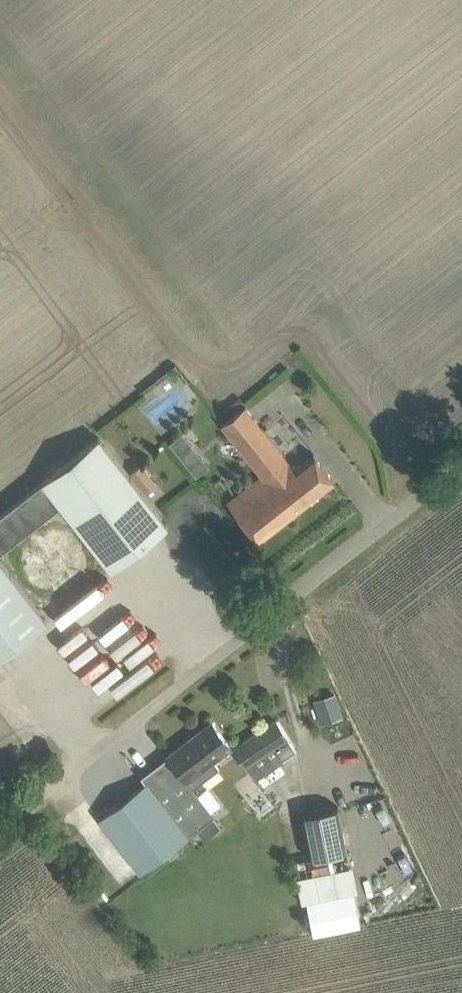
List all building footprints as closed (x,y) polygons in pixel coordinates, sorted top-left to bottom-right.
[(245,406),(220,425),(251,464),(260,474),(227,501),(256,537),(259,541),(294,514),(336,480),(324,464),(316,455),(297,470),(285,455),(245,406)] [(111,570),(169,526),(101,437),(43,481),(61,505),(111,570)] [(209,468),(202,459),(190,469),(197,478),(209,468)] [(142,462),(130,471),(147,492),(158,483),(142,462)] [(61,505),(43,481),(0,514),(0,551),(61,505)] [(89,565),(89,558),(88,551),(86,544),(83,538),(78,533),(73,528),(67,525),(60,523),(53,523),(46,523),(39,526),(33,529),(28,534),(23,539),(20,545),(18,552),(18,559),(19,566),(21,572),(24,579),(29,584),(34,588),(40,591),(47,593),(54,594),(61,593),(68,591),(74,588),(79,583),(84,578),(87,571),(89,565)] [(47,619),(0,558),(0,656),(47,619)] [(113,693),(149,667),(142,657),(118,674),(90,636),(71,649),(80,660),(75,663),(96,692),(107,684),(113,693)] [(317,699),(314,700),(318,710),(319,710),(337,703),(334,693),(317,699)] [(253,779),(297,749),(277,720),(233,749),(253,779)] [(213,814),(193,789),(220,768),(213,759),(215,758),(231,746),(213,721),(168,755),(183,775),(168,786),(198,826),(213,814)] [(146,781),(100,816),(141,871),(169,850),(198,826),(168,786),(153,766),(142,775),(146,781)] [(339,805),(302,813),(311,858),(348,850),(339,805)]
